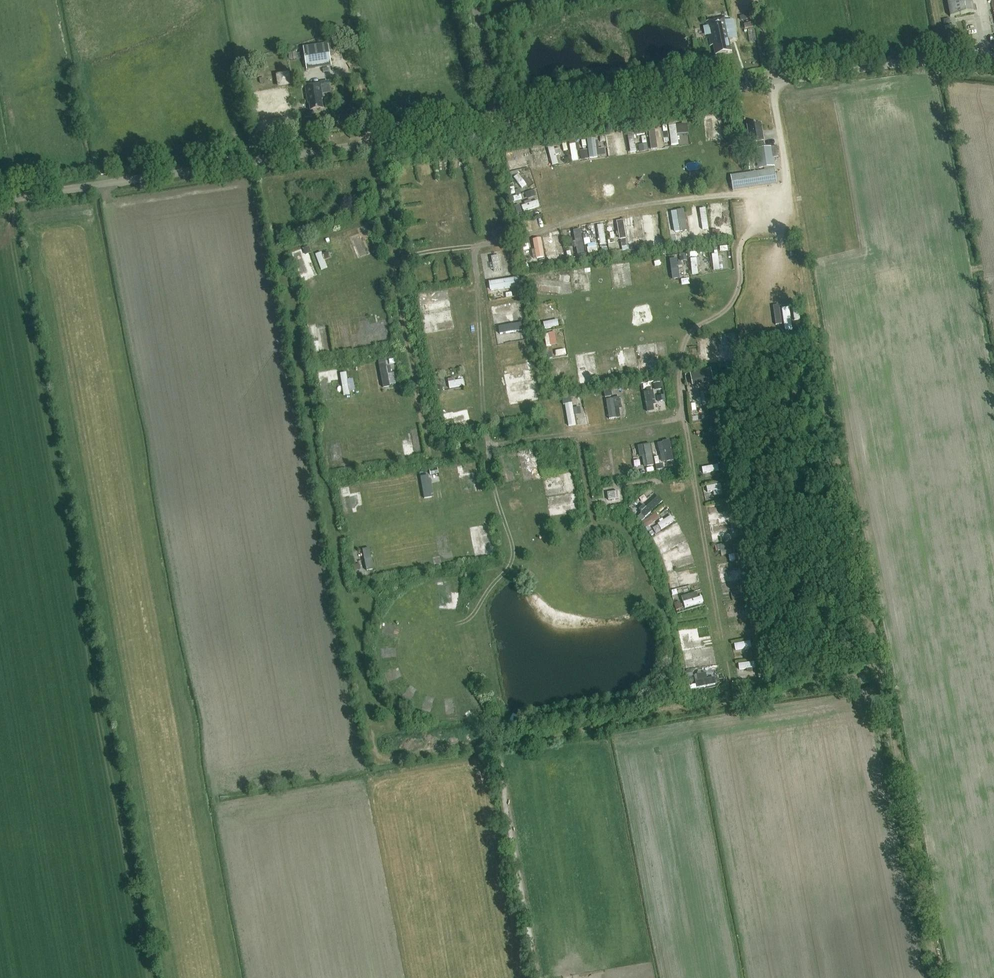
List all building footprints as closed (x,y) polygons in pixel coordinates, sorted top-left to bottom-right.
[(950,17),(974,12),(972,0),(947,0),(950,17)] [(731,51),(729,39),(736,38),(733,20),(728,21),(727,17),(706,21),(707,27),(704,28),(707,34),(708,34),(710,43),(713,42),(715,54),(731,51)] [(306,70),(331,66),(328,44),(303,47),(306,70)] [(280,73),(282,86),(296,84),(293,71),(280,73)] [(310,111),(323,109),(321,99),(322,99),(320,83),(305,86),(308,103),(309,103),(310,111)] [(715,123),(718,138),(724,137),(721,122),(715,123)] [(674,145),(681,144),(680,133),(690,132),(689,123),(671,125),(674,145)] [(759,169),(764,168),(764,170),(730,176),(733,191),(777,184),(774,167),(775,166),(775,163),(773,164),(772,158),(778,157),(776,146),(764,148),(763,141),(761,123),(747,125),(750,143),(756,142),(757,149),(756,149),(759,169)] [(651,129),(652,148),(659,148),(659,129),(651,129)] [(616,134),(609,135),(612,155),(619,153),(616,134)] [(578,139),(572,140),(575,161),(582,159),(578,139)] [(550,147),(555,164),(561,163),(557,145),(550,147)] [(539,165),(545,164),(542,149),(536,151),(539,165)] [(512,170),(531,166),(529,159),(510,164),(512,170)] [(524,188),(529,184),(521,173),(515,177),(524,188)] [(529,198),(539,195),(537,189),(527,192),(529,198)] [(540,196),(524,200),(526,210),(542,206),(540,196)] [(723,203),(724,225),(734,224),(733,203),(723,203)] [(710,207),(703,207),(703,214),(698,215),(698,228),(711,227),(710,207)] [(690,237),(688,209),(675,209),(676,227),(673,227),(674,238),(690,237)] [(655,238),(664,237),(663,215),(654,215),(655,238)] [(647,237),(646,222),(653,221),(652,216),(637,217),(637,225),(631,225),(631,238),(647,237)] [(639,242),(631,243),(627,219),(620,220),(625,250),(639,248),(639,242)] [(360,225),(363,240),(372,237),(368,223),(360,225)] [(602,244),(609,243),(606,223),(600,224),(602,244)] [(585,228),(578,229),(579,253),(587,253),(585,228)] [(707,229),(693,231),(694,237),(708,236),(707,229)] [(559,255),(567,253),(563,231),(555,232),(556,241),(552,241),(553,249),(558,248),(559,255)] [(363,256),(370,253),(362,233),(355,236),(363,256)] [(546,237),(537,238),(538,258),(547,257),(546,237)] [(303,249),(295,252),(303,274),(311,271),(303,249)] [(694,274),(701,273),(700,251),(693,251),(694,274)] [(716,269),(723,269),(721,253),(715,253),(716,269)] [(494,271),(501,270),(498,255),(491,257),(494,271)] [(673,258),(675,278),(683,277),(681,257),(673,258)] [(615,267),(617,286),(624,285),(623,281),(628,281),(627,265),(615,267)] [(566,273),(565,284),(573,285),(573,274),(566,273)] [(493,279),(493,289),(524,287),(523,277),(493,279)] [(542,283),(541,290),(564,292),(564,285),(542,283)] [(432,321),(430,311),(453,306),(451,298),(422,304),(426,322),(432,321)] [(523,303),(497,305),(498,313),(524,310),(523,303)] [(550,310),(544,311),(548,327),(554,326),(550,310)] [(505,315),(498,316),(499,324),(506,323),(505,315)] [(389,317),(381,319),(386,339),(393,338),(389,317)] [(455,320),(441,323),(442,328),(456,325),(455,320)] [(502,335),(526,331),(524,322),(501,326),(502,335)] [(332,327),(322,327),(323,339),(315,339),(315,351),(334,350),(332,327)] [(384,332),(374,334),(376,342),(385,340),(384,332)] [(757,341),(746,343),(747,352),(759,350),(757,341)] [(650,360),(659,359),(658,342),(649,342),(650,360)] [(638,346),(630,346),(631,366),(639,366),(638,346)] [(617,349),(610,350),(611,367),(618,366),(617,349)] [(598,351),(591,352),(592,376),(600,376),(598,351)] [(389,359),(379,361),(385,388),(395,385),(389,359)] [(648,360),(640,360),(640,371),(649,371),(648,360)] [(578,366),(580,375),(589,374),(587,364),(578,366)] [(713,382),(710,368),(690,372),(692,386),(713,382)] [(350,371),(343,373),(347,395),(354,394),(350,371)] [(523,390),(523,392),(539,389),(538,380),(510,385),(513,402),(519,401),(517,391),(523,390)] [(607,398),(615,397),(614,388),(606,389),(607,398)] [(656,390),(645,392),(648,412),(659,410),(656,390)] [(701,393),(702,406),(709,405),(707,392),(701,393)] [(624,397),(608,399),(610,418),(624,416),(622,407),(625,407),(624,397)] [(575,402),(567,404),(572,426),(580,424),(575,402)] [(417,451),(425,450),(421,425),(413,427),(417,451)] [(666,467),(678,466),(674,440),(662,441),(666,467)] [(337,442),(337,446),(332,447),(333,460),(346,458),(344,441),(337,442)] [(641,445),(643,456),(646,456),(647,466),(658,464),(654,443),(641,445)] [(523,456),(525,475),(532,474),(531,455),(523,456)] [(504,463),(507,482),(520,480),(518,461),(504,463)] [(470,466),(462,467),(467,490),(475,488),(470,466)] [(548,489),(563,486),(562,480),(574,478),(573,473),(546,477),(548,489)] [(617,491),(607,493),(608,501),(619,499),(617,491)] [(559,503),(560,508),(570,508),(569,503),(576,503),(575,495),(549,496),(549,504),(559,503)] [(659,495),(638,515),(644,521),(665,501),(659,495)] [(663,529),(678,521),(675,515),(660,522),(663,529)] [(714,531),(735,529),(734,522),(713,524),(714,531)] [(483,526),(488,550),(496,548),(490,524),(483,526)] [(687,531),(677,536),(675,532),(665,536),(671,548),(690,539),(687,531)] [(734,541),(720,544),(722,555),(737,552),(734,541)] [(365,548),(367,569),(375,569),(374,548),(365,548)] [(677,567),(698,560),(695,553),(684,557),(683,552),(673,555),(677,567)] [(724,571),(742,569),(741,562),(723,565),(724,571)] [(700,574),(693,575),(692,570),(679,572),(682,586),(702,582),(700,574)] [(726,589),(737,589),(738,594),(749,593),(748,581),(726,583),(726,589)] [(441,583),(442,606),(456,606),(455,582),(441,583)] [(686,597),(688,607),(707,602),(705,595),(696,598),(695,594),(686,597)] [(730,603),(730,610),(751,608),(751,601),(730,603)] [(385,634),(399,638),(403,625),(389,621),(385,634)] [(693,644),(703,643),(703,636),(711,636),(710,630),(692,631),(693,644)] [(384,645),(384,659),(399,659),(398,645),(384,645)] [(715,655),(694,659),(696,667),(716,664),(715,655)] [(741,664),(742,669),(758,667),(757,661),(741,664)] [(386,670),(391,683),(405,678),(400,665),(386,670)] [(698,687),(719,684),(717,666),(695,669),(695,670),(688,671),(690,681),(697,680),(698,687)] [(761,677),(769,677),(769,667),(760,668),(761,677)]
